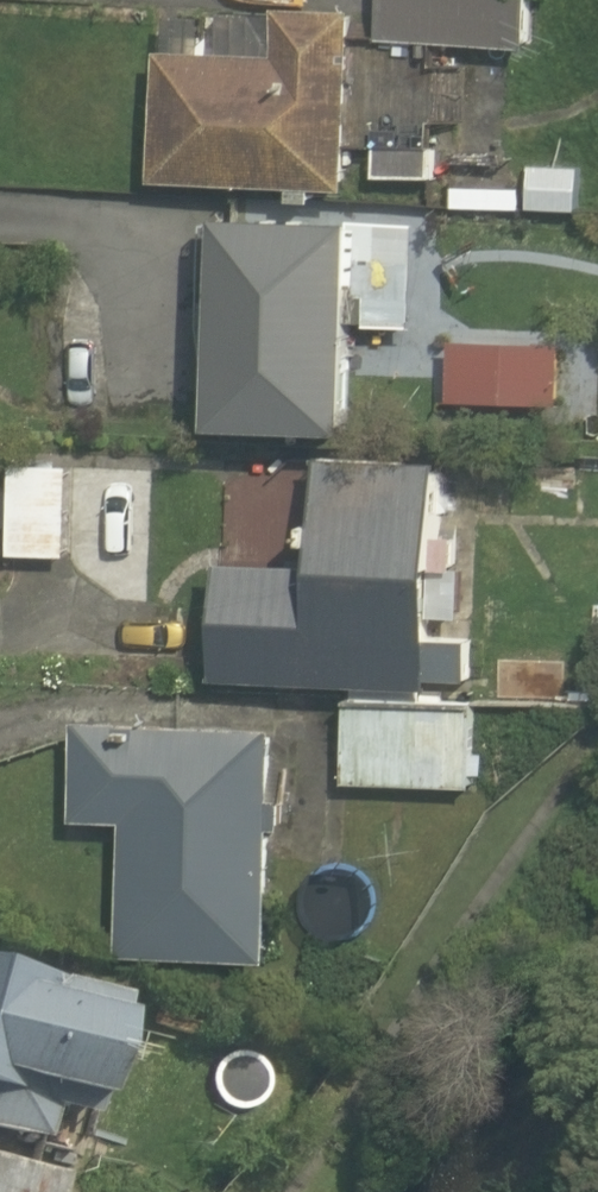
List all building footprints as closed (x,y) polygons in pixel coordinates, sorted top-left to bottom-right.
[(530,51),(533,0),(384,0),(382,41),(530,51)] [(155,183),(349,190),(355,12),(220,8),(219,56),(159,54),(155,183)] [(438,148),(375,147),(374,182),(437,183),(438,148)] [(515,210),(516,189),(454,187),(454,208),(515,210)] [(415,298),(418,224),(360,223),(360,222),(224,218),(217,428),(353,431),(357,325),(369,326),(370,297),(415,298)] [(520,349),(456,347),(455,411),(519,412),(520,349)] [(217,680),(437,687),(438,679),(472,680),(473,643),(439,642),(444,464),(321,461),(317,568),(221,565),(217,680)] [(68,562),(71,468),(12,466),(9,560),(68,562)] [(347,786),(473,788),(475,703),(349,701),(347,786)] [(119,954),(274,961),(280,829),(290,829),(292,798),(279,798),(283,729),(78,719),(73,822),(125,825),(119,954)] [(41,1142),(49,1110),(87,1119),(117,999),(0,970),(0,1132),(41,1142)] [(62,1177),(0,1159),(0,1191),(58,1191),(62,1177)]
